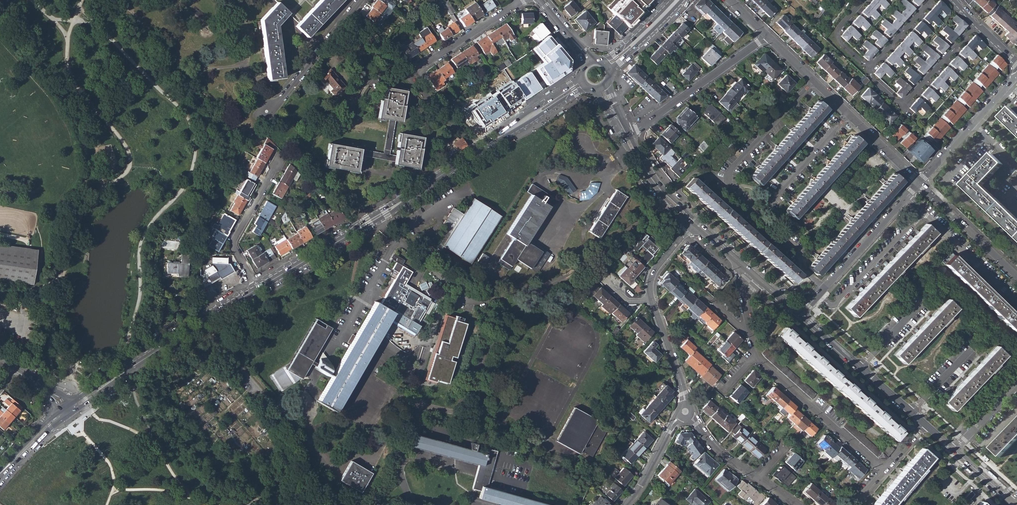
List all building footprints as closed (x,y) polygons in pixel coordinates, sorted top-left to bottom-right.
[(295,26),(307,37),(342,0),(320,0),(295,26)] [(371,8),(372,8),(379,14),(385,6),(378,0),(377,0),(371,8)] [(385,6),(390,9),(393,6),(388,2),(390,0),(378,0),(385,6)] [(477,6),(483,14),(486,12),(486,11),(494,6),(490,0),(488,0),(481,4),(477,6)] [(622,7),(623,7),(634,18),(642,9),(633,0),(633,1),(632,0),(627,0),(625,2),(626,3),(622,7)] [(703,14),(705,12),(712,5),(710,3),(711,2),(711,1),(710,0),(699,0),(694,5),(703,14)] [(765,0),(752,0),(761,8),(767,2),(765,0)] [(869,5),(874,9),(879,4),(884,9),(889,4),(884,0),(873,0),(869,5)] [(905,19),(907,16),(914,8),(909,4),(905,0),(902,0),(899,3),(905,8),(902,12),(900,14),(905,19)] [(939,0),(930,11),(935,16),(940,10),(946,15),(950,10),(939,0)] [(981,7),(988,13),(995,5),(989,0),(988,0),(981,7)] [(447,1),(445,2),(452,13),(454,11),(447,1)] [(567,12),(570,16),(578,9),(571,1),(564,7),(568,11),(567,12)] [(449,15),(452,13),(445,2),(442,4),(449,15)] [(474,2),(464,9),(467,13),(472,21),(483,14),(477,6),(474,2)] [(777,11),(767,2),(761,8),(771,17),(777,11)] [(288,13),(277,3),(260,20),(268,80),(283,78),(276,26),(288,13)] [(612,13),(615,16),(623,7),(622,7),(620,5),(612,13)] [(705,12),(714,21),(721,13),(712,5),(705,12)] [(869,5),(861,13),(867,17),(870,14),(875,19),(879,14),(874,9),(869,5)] [(998,7),(995,5),(988,13),(987,13),(990,16),(998,7)] [(999,6),(998,7),(990,16),(993,19),(993,20),(998,25),(999,24),(1005,29),(1005,30),(1008,33),(1005,36),(1008,39),(1013,44),(1014,44),(1016,46),(1016,29),(1014,26),(1016,23),(999,6)] [(626,26),(634,18),(623,7),(615,16),(626,26)] [(382,21),(385,18),(379,14),(372,8),(366,17),(376,25),(380,20),(382,21)] [(900,14),(894,9),(890,14),(895,19),(890,24),(896,29),(905,19),(900,14)] [(574,19),(583,30),(593,22),(584,11),(574,19)] [(930,11),(923,19),(928,23),(931,20),(936,25),(941,21),(935,16),(930,11)] [(463,27),(472,21),(467,13),(458,19),(463,27)] [(521,13),(521,23),(531,23),(531,13),(521,13)] [(730,22),(721,13),(714,21),(723,30),(730,22)] [(775,22),(783,30),(790,23),(791,23),(782,15),(775,22)] [(859,15),(852,23),(857,28),(860,25),(866,30),(870,25),(864,20),(859,15)] [(956,15),(951,20),(957,25),(952,31),(957,35),(966,25),(956,15)] [(618,34),(626,26),(615,16),(610,21),(609,20),(606,23),(618,34)] [(890,24),(885,19),(880,24),(886,29),(883,32),(889,37),(896,29),(890,24)] [(600,21),(594,26),(594,31),(593,39),(594,39),(593,44),(605,45),(606,32),(603,31),(603,25),(600,21)] [(920,21),(913,29),(919,34),(921,31),(927,36),(931,31),(926,26),(920,21)] [(454,22),(446,27),(447,28),(451,35),(459,30),(458,28),(455,25),(454,22)] [(722,39),(723,39),(728,44),(728,45),(741,32),(730,22),(723,30),(721,31),(726,35),(722,39)] [(534,33),(531,36),(536,42),(548,33),(540,23),(531,30),(534,33)] [(682,23),(674,32),(679,37),(688,29),(682,23)] [(799,32),(790,23),(783,30),(792,39),(799,32)] [(505,24),(496,30),(503,42),(504,43),(508,40),(509,41),(514,38),(505,24)] [(840,36),(845,41),(851,35),(856,40),(860,35),(855,30),(850,26),(840,36)] [(952,31),(946,26),(942,30),(947,35),(945,38),(950,43),(957,35),(952,31)] [(420,37),(421,39),(426,46),(435,40),(430,33),(426,27),(417,33),(420,37)] [(443,40),(451,35),(447,28),(438,33),(443,40)] [(498,45),(503,42),(496,30),(486,36),(491,43),(495,40),(497,43),(498,45)] [(881,35),(875,30),(871,35),(877,40),(874,43),(879,47),(886,40),(881,35)] [(809,40),(800,31),(799,32),(792,39),(801,48),(809,40)] [(674,32),(667,39),(672,44),(679,37),(674,32)] [(911,32),(902,42),(907,47),(912,41),(918,46),(922,41),(916,36),(911,32)] [(965,45),(971,50),(976,45),(981,50),(985,45),(975,35),(965,45)] [(491,54),(496,51),(493,46),(491,43),(486,36),(477,42),(484,53),(489,50),(491,54)] [(942,41),(937,36),(932,41),(938,46),(935,49),(940,53),(948,46),(942,41)] [(420,37),(411,43),(417,52),(426,46),(421,39),(420,37)] [(571,72),(572,59),(554,37),(527,55),(536,70),(514,84),(525,101),(571,72)] [(672,44),(673,45),(680,38),(679,37),(672,44)] [(672,51),(675,48),(673,45),(672,44),(667,39),(660,46),(666,53),(668,54),(672,50),(672,51)] [(811,57),(819,49),(809,40),(801,48),(811,57)] [(872,45),(866,40),(862,45),(867,50),(862,56),(867,60),(877,50),(872,45)] [(416,53),(417,52),(411,43),(411,42),(409,43),(416,53)] [(709,65),(721,53),(710,43),(710,42),(709,44),(709,46),(709,49),(701,57),(709,65)] [(902,42),(895,50),(900,55),(903,51),(908,56),(912,52),(907,47),(902,42)] [(406,59),(416,53),(409,43),(404,46),(403,44),(398,47),(406,59)] [(479,54),(473,44),(471,46),(476,54),(474,55),(475,56),(479,54)] [(971,50),(965,45),(958,53),(964,58),(966,55),(972,60),(976,55),(971,50)] [(471,46),(461,53),(466,61),(469,65),(471,63),(471,64),(477,60),(475,56),(474,55),(476,54),(471,46)] [(658,61),(666,53),(660,46),(651,55),(658,61)] [(933,51),(927,46),(923,51),(929,56),(923,62),(929,66),(938,56),(933,51)] [(892,52),(885,60),(890,65),(893,62),(899,67),(903,62),(897,57),(892,52)] [(456,68),(466,61),(461,53),(450,59),(456,68)] [(754,63),(762,71),(763,70),(772,61),(764,53),(754,63)] [(815,62),(824,69),(831,61),(823,53),(815,62)] [(997,55),(989,64),(994,69),(997,66),(998,67),(1001,70),(1007,64),(997,55)] [(961,61),(956,56),(949,64),(954,68),(957,65),(962,70),(967,66),(961,61)] [(923,62),(918,57),(914,62),(919,66),(916,70),(922,74),(929,66),(923,62)] [(700,67),(691,59),(688,62),(691,64),(681,74),(688,81),(700,67)] [(823,70),(832,78),(839,71),(842,68),(840,67),(837,70),(836,69),(838,67),(834,64),(835,63),(832,60),(831,61),(824,69),(823,70)] [(763,70),(772,79),(781,70),(772,61),(763,70)] [(447,63),(437,70),(443,79),(453,72),(447,63)] [(883,63),(873,73),(879,78),(884,72),(889,77),(894,73),(888,67),(883,63)] [(989,64),(980,73),(991,82),(993,79),(992,78),(994,76),(995,77),(999,73),(995,70),(994,69),(989,64)] [(626,73),(638,84),(645,76),(648,74),(642,69),(640,72),(633,65),(626,73)] [(947,66),(939,74),(945,79),(947,76),(953,81),(957,76),(952,71),(947,66)] [(914,72),(909,67),(904,72),(910,77),(907,80),(912,85),(919,77),(914,72)] [(330,91),(334,96),(345,87),(330,70),(320,79),(324,83),(326,81),(333,89),(330,91)] [(440,81),(443,79),(437,70),(429,75),(430,77),(428,79),(436,90),(441,87),(441,86),(442,85),(440,81)] [(849,80),(839,71),(832,78),(841,87),(849,80)] [(980,73),(972,82),(978,87),(981,84),(982,85),(985,88),(991,82),(980,73)] [(777,83),(786,92),(794,83),(786,74),(777,83)] [(655,85),(645,76),(638,84),(647,93),(655,85)] [(942,81),(937,77),(930,84),(935,89),(938,86),(944,91),(948,86),(942,81)] [(726,93),(735,101),(741,95),(743,97),(751,88),(741,78),(734,86),(733,85),(726,93)] [(841,87),(849,95),(858,86),(850,78),(849,80),(841,87)] [(905,83),(899,78),(895,82),(900,87),(895,93),(900,98),(910,87),(905,83)] [(514,84),(512,80),(468,109),(481,129),(525,101),(514,84)] [(972,82),(964,91),(974,101),(977,97),(976,96),(978,94),(979,95),(982,91),(979,88),(978,87),(972,82)] [(659,89),(655,85),(647,93),(657,102),(669,93),(662,87),(659,89)] [(377,118),(389,120),(395,121),(400,122),(406,91),(383,87),(377,118)] [(928,87),(921,95),(926,100),(929,97),(934,102),(938,97),(933,92),(928,87)] [(875,94),(868,88),(860,96),(868,103),(875,94)] [(964,91),(956,99),(962,105),(964,102),(965,103),(968,106),(974,101),(964,91)] [(718,101),(727,109),(735,101),(726,93),(718,101)] [(883,101),(875,94),(868,103),(875,109),(882,102),(883,101)] [(448,100),(451,104),(457,100),(454,96),(448,100)] [(909,108),(914,113),(919,107),(925,112),(929,107),(924,102),(918,97),(909,108)] [(956,99),(948,109),(958,118),(960,116),(959,115),(961,113),(962,113),(967,108),(963,105),(962,105),(956,99)] [(750,176),(759,184),(827,109),(818,101),(811,109),(809,107),(808,112),(808,113),(794,128),(793,128),(789,129),(791,131),(777,147),(775,144),(774,149),(775,149),(760,165),(760,164),(755,166),(757,168),(750,176)] [(889,109),(882,102),(875,109),(883,116),(889,109)] [(702,112),(716,125),(718,123),(719,124),(721,121),(720,120),(724,116),(710,103),(702,112)] [(677,123),(685,130),(697,117),(686,107),(676,117),(677,123)] [(1011,108),(1000,118),(1016,134),(1016,114),(1011,108)] [(896,116),(889,109),(883,116),(881,118),(889,124),(896,116)] [(948,109),(940,118),(945,123),(948,120),(949,121),(952,124),(958,118),(948,109)] [(940,118),(931,127),(942,136),(944,133),(943,133),(945,130),(946,131),(950,127),(946,124),(945,123),(940,118)] [(383,153),(389,154),(395,121),(389,120),(383,153)] [(906,130),(897,122),(892,128),(895,130),(894,131),(891,135),(897,140),(900,137),(901,136),(906,130)] [(660,134),(670,143),(679,133),(669,124),(660,134)] [(931,127),(923,136),(929,141),(932,138),(933,139),(936,142),(942,136),(931,127)] [(906,130),(901,136),(904,138),(903,139),(900,143),(906,148),(911,142),(915,138),(906,130)] [(399,133),(395,155),(394,162),(394,164),(417,168),(422,137),(399,133)] [(791,215),(794,218),(862,143),(854,135),(847,143),(844,141),(842,145),(844,146),(830,161),(828,159),(826,164),(827,165),(814,178),(813,178),(813,179),(811,177),(809,183),(810,183),(796,198),(795,197),(792,200),(793,202),(786,210),(789,213),(788,214),(790,216),(791,215)] [(651,144),(662,154),(667,148),(668,146),(658,137),(651,144)] [(264,144),(256,158),(257,159),(264,163),(272,149),(274,146),(267,138),(264,144)] [(461,138),(453,143),(458,150),(465,146),(465,143),(461,138)] [(929,141),(924,146),(929,150),(933,145),(930,142),(933,139),(932,138),(929,141)] [(697,146),(703,152),(709,146),(703,140),(697,146)] [(914,145),(909,151),(919,160),(929,150),(924,146),(918,140),(914,145)] [(911,142),(906,148),(909,151),(914,145),(911,142)] [(356,172),(359,155),(360,149),(329,143),(324,166),(356,172)] [(670,156),(674,152),(668,146),(667,148),(662,154),(658,158),(669,168),(675,161),(670,156)] [(447,154),(449,156),(457,151),(455,148),(447,154)] [(359,155),(394,162),(395,155),(389,154),(383,153),(360,149),(359,155)] [(992,155),(962,186),(1016,239),(1016,218),(983,185),(1003,164),(992,155)] [(669,168),(678,177),(688,166),(685,164),(682,167),(679,164),(683,161),(679,158),(675,161),(669,168)] [(256,177),(264,163),(257,159),(249,173),(256,177)] [(289,164),(279,182),(287,186),(291,179),(295,181),(299,174),(289,164)] [(808,267),(817,275),(902,181),(894,173),(886,181),(884,179),(882,184),(883,185),(869,200),(867,198),(865,203),(866,204),(852,219),(850,217),(847,222),(848,223),(835,237),(833,235),(830,240),(832,241),(818,256),(816,254),(814,258),(815,259),(808,267)] [(566,177),(559,175),(557,182),(560,183),(568,195),(575,190),(566,177)] [(685,186),(793,282),(801,274),(793,266),(791,261),(789,263),(775,251),(777,249),(773,247),(772,248),(758,235),(760,233),(755,231),(754,232),(739,218),(741,216),(736,215),(736,216),(721,203),(723,201),(719,199),(718,200),(704,187),(705,187),(703,182),(701,184),(693,177),(685,186)] [(234,193),(247,200),(256,184),(246,179),(239,191),(236,190),(234,193)] [(280,198),(287,186),(279,182),(272,194),(280,198)] [(590,198),(597,191),(600,182),(592,182),(589,187),(586,190),(590,198)] [(498,261),(510,269),(517,258),(531,268),(542,250),(527,241),(549,206),(548,204),(553,197),(532,183),(527,191),(531,194),(506,233),(512,237),(512,238),(512,239),(498,261)] [(590,231),(601,238),(627,196),(617,189),(590,231)] [(581,191),(580,199),(590,198),(586,190),(581,191)] [(304,200),(311,194),(308,191),(303,195),(301,197),(304,200)] [(238,215),(247,200),(237,195),(233,203),(234,203),(230,211),(238,215)] [(443,245),(470,261),(499,215),(473,199),(464,214),(453,207),(443,224),(448,227),(435,246),(440,249),(441,248),(442,249),(443,247),(442,246),(443,245)] [(266,201),(257,217),(266,222),(268,218),(275,206),(266,201)] [(336,208),(327,214),(333,224),(345,217),(336,208)] [(283,223),(289,220),(284,212),(280,218),(283,223)] [(326,213),(317,218),(318,220),(323,230),(333,224),(327,214),(326,213)] [(214,224),(212,228),(215,230),(226,236),(228,232),(234,220),(223,214),(217,226),(214,224)] [(258,235),(266,222),(257,217),(253,224),(256,225),(252,232),(258,235)] [(266,222),(274,226),(275,226),(276,223),(268,218),(266,222)] [(315,234),(323,230),(318,220),(309,225),(315,234)] [(845,307),(854,316),(935,232),(926,224),(845,307)] [(304,226),(296,231),(302,242),(311,237),(304,226)] [(217,251),(226,236),(215,230),(210,237),(212,239),(208,246),(217,251)] [(293,236),(286,240),(291,248),(302,242),(296,231),(292,234),(293,236)] [(647,250),(637,261),(643,266),(653,255),(652,254),(659,248),(647,237),(648,236),(643,231),(625,249),(632,255),(642,244),(647,250)] [(280,255),(291,248),(286,240),(286,239),(274,246),(280,255)] [(679,255),(688,263),(698,252),(689,244),(679,255)] [(246,250),(251,259),(263,252),(260,247),(258,247),(258,246),(256,245),(255,246),(255,245),(246,250)] [(33,284),(38,254),(0,248),(0,279),(33,284)] [(274,257),(272,253),(269,248),(263,252),(251,259),(257,268),(274,257)] [(693,265),(699,270),(699,269),(707,261),(698,252),(688,263),(687,265),(691,268),(693,265)] [(402,259),(394,254),(391,258),(400,263),(402,259)] [(187,277),(189,255),(181,255),(180,263),(167,263),(166,273),(177,273),(177,276),(187,277)] [(945,264),(1016,334),(1016,316),(953,255),(945,264)] [(204,273),(210,283),(219,278),(220,279),(233,272),(234,271),(229,263),(227,263),(227,258),(212,257),(211,266),(204,270),(204,273)] [(635,259),(627,268),(635,275),(643,266),(637,261),(635,259)] [(704,273),(709,278),(717,269),(707,261),(699,269),(699,270),(697,272),(702,276),(704,273)] [(317,401),(336,412),(394,312),(395,310),(418,324),(431,301),(430,300),(403,284),(404,282),(411,271),(397,262),(393,269),(399,273),(380,304),(375,301),(333,373),(332,375),(317,401)] [(619,275),(631,287),(635,283),(633,281),(635,279),(633,277),(635,275),(627,268),(626,267),(619,275)] [(709,278),(718,286),(726,277),(717,269),(709,278)] [(660,283),(669,291),(676,283),(677,281),(668,272),(663,277),(663,278),(664,279),(660,283)] [(204,273),(200,276),(200,279),(203,287),(210,283),(204,273)] [(431,298),(404,282),(403,284),(430,300),(431,298)] [(592,295),(602,304),(610,295),(605,291),(603,292),(594,283),(586,291),(591,296),(592,295)] [(669,291),(678,299),(685,291),(686,290),(683,288),(682,289),(676,283),(669,291)] [(685,291),(678,299),(681,302),(682,301),(684,303),(683,303),(680,306),(685,311),(696,298),(687,289),(686,290),(685,291)] [(601,305),(610,314),(611,313),(619,304),(610,295),(602,304),(601,305)] [(696,298),(685,311),(693,319),(697,314),(705,306),(696,298)] [(894,354),(903,363),(956,308),(947,299),(894,354)] [(435,303),(431,301),(418,324),(395,310),(394,312),(419,327),(427,313),(428,314),(435,303)] [(448,310),(470,318),(474,310),(451,301),(448,310)] [(615,315),(622,320),(628,313),(619,304),(611,313),(614,316),(615,315)] [(705,306),(697,314),(700,317),(698,320),(703,324),(704,323),(713,314),(705,306)] [(704,323),(711,330),(720,320),(713,314),(704,323)] [(628,325),(637,333),(645,324),(636,316),(628,325)] [(313,322),(326,329),(328,325),(314,317),(295,350),(297,351),(313,322)] [(435,379),(447,383),(454,361),(452,360),(464,323),(447,317),(436,353),(434,352),(426,378),(435,381),(435,379)] [(309,358),(323,334),(326,336),(331,327),(328,325),(326,329),(313,322),(297,351),(295,350),(288,363),(296,358),(298,362),(271,379),(279,391),(301,378),(302,378),(303,376),(306,374),(305,372),(310,363),(312,360),(309,358)] [(637,333),(645,340),(653,332),(645,324),(637,333)] [(609,333),(612,336),(618,330),(615,327),(611,331),(609,333)] [(777,336),(894,440),(902,432),(900,430),(901,429),(894,423),(893,424),(884,416),(885,415),(878,409),(878,410),(869,402),(869,401),(863,395),(862,396),(853,388),(854,388),(848,382),(847,383),(838,375),(839,374),(833,368),(832,369),(823,361),(824,360),(817,354),(816,355),(808,347),(808,346),(802,340),(801,341),(792,334),(793,333),(788,328),(787,329),(785,327),(777,336)] [(725,340),(734,347),(741,339),(732,332),(725,340)] [(312,360),(326,336),(323,334),(309,358),(312,360)] [(684,350),(688,354),(693,349),(695,346),(698,344),(695,341),(692,344),(686,338),(688,336),(685,334),(680,340),(683,344),(682,346),(685,349),(684,350)] [(717,349),(725,356),(734,347),(725,340),(717,349)] [(643,352),(654,362),(660,355),(653,348),(656,344),(653,341),(643,352)] [(630,353),(635,357),(641,350),(636,346),(630,353)] [(996,346),(942,401),(952,410),(958,403),(961,401),(965,405),(968,402),(964,398),(983,377),(985,375),(989,379),(992,376),(988,372),(996,363),(1005,355),(996,346)] [(702,357),(693,349),(688,354),(683,360),(692,367),(702,357)] [(315,366),(314,368),(322,373),(326,375),(328,373),(329,371),(333,364),(320,357),(317,363),(315,366)] [(692,367),(701,375),(709,365),(710,364),(702,357),(692,367)] [(271,379),(298,362),(296,358),(288,363),(269,376),(271,379)] [(988,372),(990,373),(997,364),(996,363),(988,372)] [(701,375),(711,384),(720,374),(709,365),(701,375)] [(743,380),(750,387),(759,377),(752,370),(743,380)] [(729,396),(736,403),(746,391),(739,385),(729,396)] [(655,397),(664,405),(671,396),(669,394),(671,391),(665,386),(655,397)] [(766,394),(773,401),(780,393),(773,386),(766,394)] [(773,401),(781,407),(788,400),(780,393),(773,401)] [(647,406),(656,414),(664,405),(655,397),(647,406)] [(8,406),(5,409),(14,417),(22,407),(12,399),(9,402),(6,399),(3,402),(8,406)] [(701,408),(709,416),(716,408),(717,407),(709,400),(701,408)] [(781,407),(788,414),(793,408),(795,406),(788,400),(781,407)] [(14,417),(5,409),(2,406),(0,408),(0,417),(8,424),(14,417)] [(640,415),(648,423),(656,414),(647,406),(644,410),(640,415)] [(580,450),(591,455),(606,428),(596,423),(598,420),(575,407),(556,441),(579,453),(580,450)] [(725,416),(716,408),(709,416),(718,423),(725,416)] [(801,415),(793,408),(788,414),(786,416),(794,423),(801,415)] [(627,415),(632,420),(635,417),(629,411),(627,415)] [(718,423),(727,431),(734,423),(726,415),(725,416),(718,423)] [(794,423),(801,430),(802,429),(808,422),(809,422),(801,415),(794,423)] [(991,448),(1001,458),(1016,440),(1016,421),(1006,433),(1003,436),(1000,433),(996,437),(999,440),(991,448)] [(808,422),(802,429),(809,436),(816,429),(808,422)] [(877,458),(882,453),(847,422),(842,427),(877,458)] [(735,439),(740,443),(748,434),(740,426),(733,434),(736,437),(735,439)] [(675,441),(681,445),(683,442),(683,440),(687,440),(687,441),(688,444),(693,438),(689,431),(684,429),(681,431),(679,433),(675,441)] [(635,440),(644,447),(652,439),(643,431),(635,440)] [(449,443),(413,434),(411,444),(410,446),(478,464),(483,466),(487,454),(475,451),(476,444),(471,442),(469,449),(449,443)] [(740,443),(748,451),(757,442),(748,434),(740,443)] [(815,443),(823,450),(830,442),(823,435),(815,443)] [(693,438),(688,444),(686,447),(691,455),(689,457),(692,460),(702,449),(693,438)] [(628,448),(636,456),(644,447),(635,440),(628,448)] [(748,451),(757,459),(765,449),(757,442),(748,451)] [(831,456),(838,448),(830,442),(823,450),(822,451),(830,457),(831,456)] [(889,444),(882,453),(887,457),(894,449),(889,444)] [(838,448),(831,456),(836,460),(838,457),(841,460),(847,453),(840,446),(838,448)] [(621,455),(629,463),(636,456),(628,448),(621,455)] [(932,457),(923,449),(873,504),(890,504),(932,457)] [(504,494),(486,490),(496,453),(488,450),(487,454),(483,466),(478,464),(471,490),(480,492),(478,499),(498,504),(543,504),(504,494)] [(698,466),(708,475),(716,466),(709,460),(710,458),(703,452),(693,463),(697,468),(698,466)] [(794,470),(797,472),(800,469),(797,466),(802,461),(793,453),(784,462),(793,470),(794,470)] [(841,460),(849,466),(855,460),(847,453),(841,460)] [(339,479),(360,492),(372,472),(351,460),(339,479)] [(846,469),(857,479),(866,469),(855,460),(849,466),(846,469)] [(657,475),(667,484),(679,471),(669,461),(666,464),(657,475)] [(781,482),(786,486),(793,477),(781,466),(772,476),(776,479),(778,478),(782,482),(781,482)] [(615,479),(623,486),(632,476),(625,469),(615,479)] [(715,479),(729,491),(737,481),(736,480),(737,479),(731,474),(730,475),(724,469),(715,479)] [(741,480),(736,487),(741,491),(737,494),(743,500),(744,499),(750,504),(751,503),(753,504),(757,504),(759,502),(765,497),(760,492),(759,494),(747,484),(746,485),(741,480)] [(605,494),(612,501),(621,491),(613,483),(610,486),(612,488),(605,494)] [(802,491),(811,500),(818,492),(819,491),(810,483),(802,491)] [(696,504),(706,504),(709,501),(695,489),(686,500),(690,503),(692,501),(696,504)] [(970,490),(957,504),(970,504),(973,502),(970,499),(974,494),(970,490)] [(818,492),(811,500),(817,504),(821,504),(826,499),(818,492)] [(608,503),(599,495),(590,504),(606,504),(608,503)]
